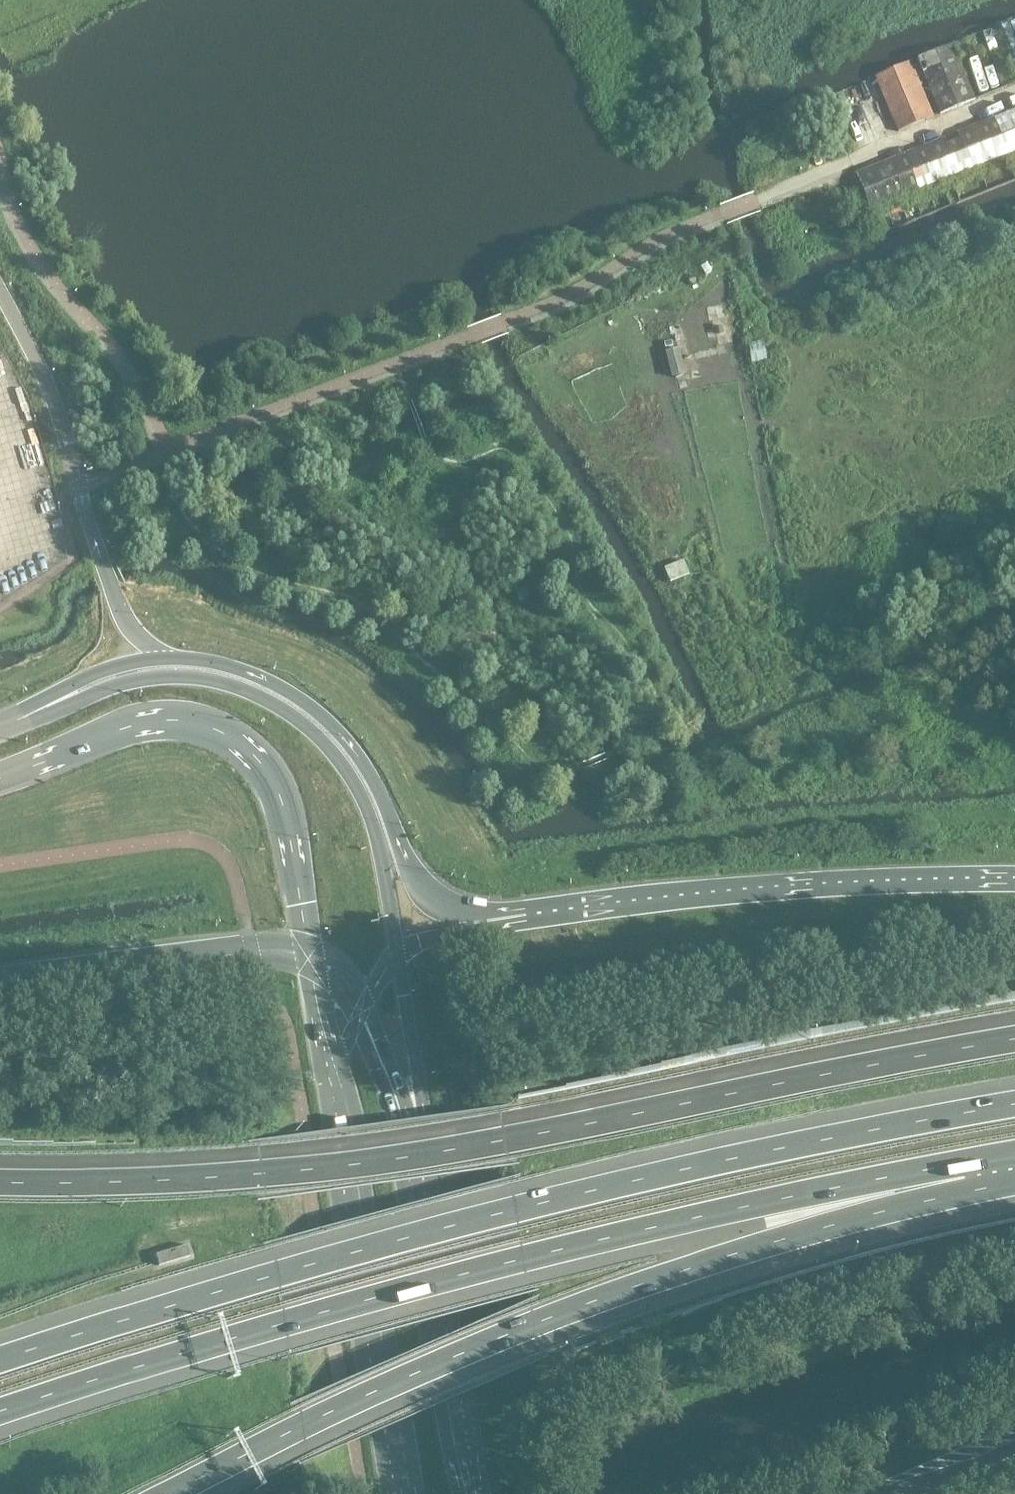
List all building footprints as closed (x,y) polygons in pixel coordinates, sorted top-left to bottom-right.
[(952,44),(917,59),(940,115),(975,100),(952,44)] [(910,62),(875,77),(899,132),(934,117),(910,62)] [(856,174),(870,209),(939,182),(950,177),(1014,151),(1014,110),(957,134),(959,140),(947,145),(944,139),(856,174)] [(762,341),(749,343),(751,360),(765,358),(762,341)] [(678,347),(666,350),(672,375),(684,372),(678,347)] [(684,559),(664,567),(671,582),(690,574),(684,559)]
